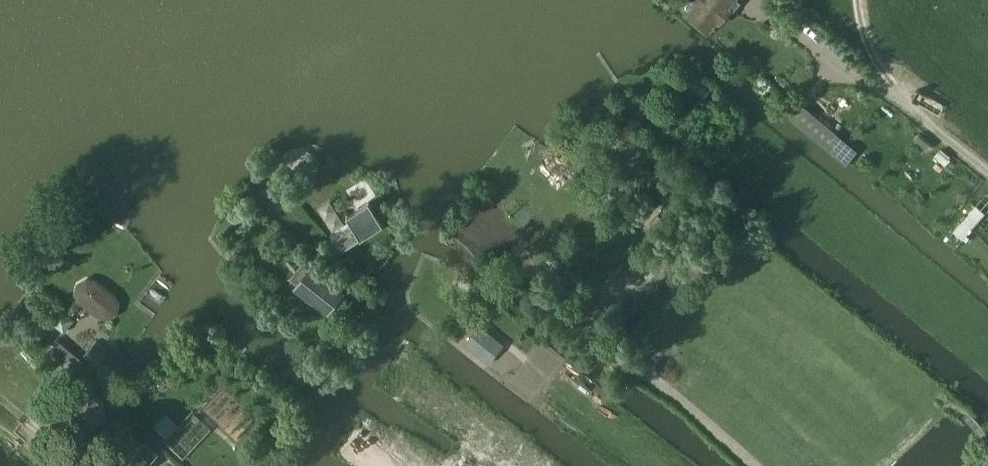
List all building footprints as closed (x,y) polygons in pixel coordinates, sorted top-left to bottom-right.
[(688,14),(709,31),(734,0),(699,0),(688,14)] [(788,113),(847,163),(860,148),(801,98),(788,113)] [(355,228),(338,238),(344,248),(383,224),(369,201),(347,215),(355,228)] [(968,236),(985,208),(975,202),(958,230),(968,236)] [(302,262),(290,278),(298,285),(327,307),(340,292),(311,269),(302,262)] [(79,284),(76,293),(81,301),(99,314),(107,317),(115,312),(118,303),(113,296),(95,282),(87,279),(79,284)] [(53,307),(45,317),(56,325),(64,317),(53,307)] [(92,347),(89,351),(99,360),(110,350),(96,342),(95,344),(92,347)] [(81,427),(95,425),(103,415),(102,400),(90,392),(77,393),(68,405),(70,419),(81,427)] [(180,395),(156,424),(170,436),(194,407),(180,395)] [(157,453),(144,443),(124,464),(127,465),(146,465),(157,453)]
